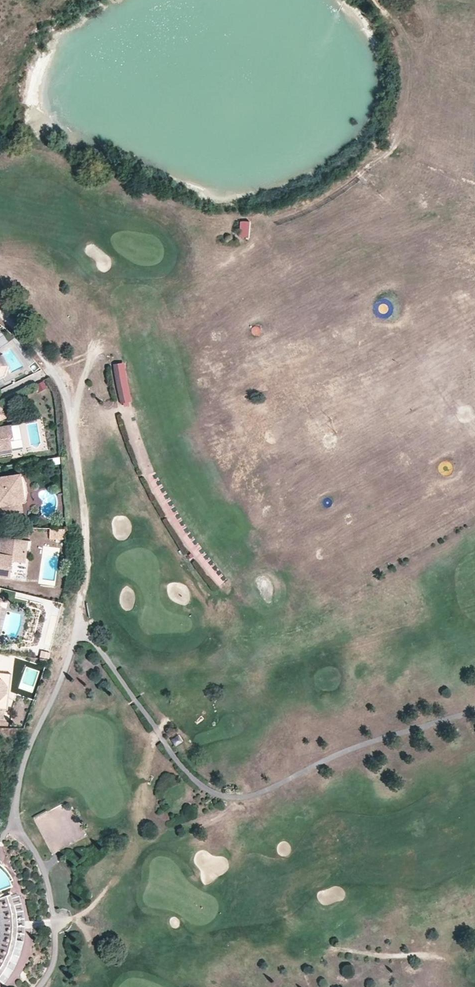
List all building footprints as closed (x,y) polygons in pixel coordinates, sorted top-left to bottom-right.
[(239,221),(239,236),(248,237),(249,222),(239,221)] [(129,388),(125,371),(125,362),(113,363),(114,373),(117,390),(121,403),(132,400),(129,388)] [(0,427),(0,451),(12,449),(10,441),(14,440),(11,425),(0,427)] [(23,478),(23,477),(22,476),(20,476),(20,474),(0,477),(0,515),(22,512),(21,502),(24,501),(24,500),(26,500),(26,498),(27,495),(27,488),(26,485),(25,482),(23,478)] [(65,528),(49,528),(49,539),(65,539),(65,528)] [(1,538),(0,545),(0,576),(10,577),(11,562),(24,564),(27,541),(1,538)] [(343,976),(352,976),(352,966),(343,966),(343,976)]
